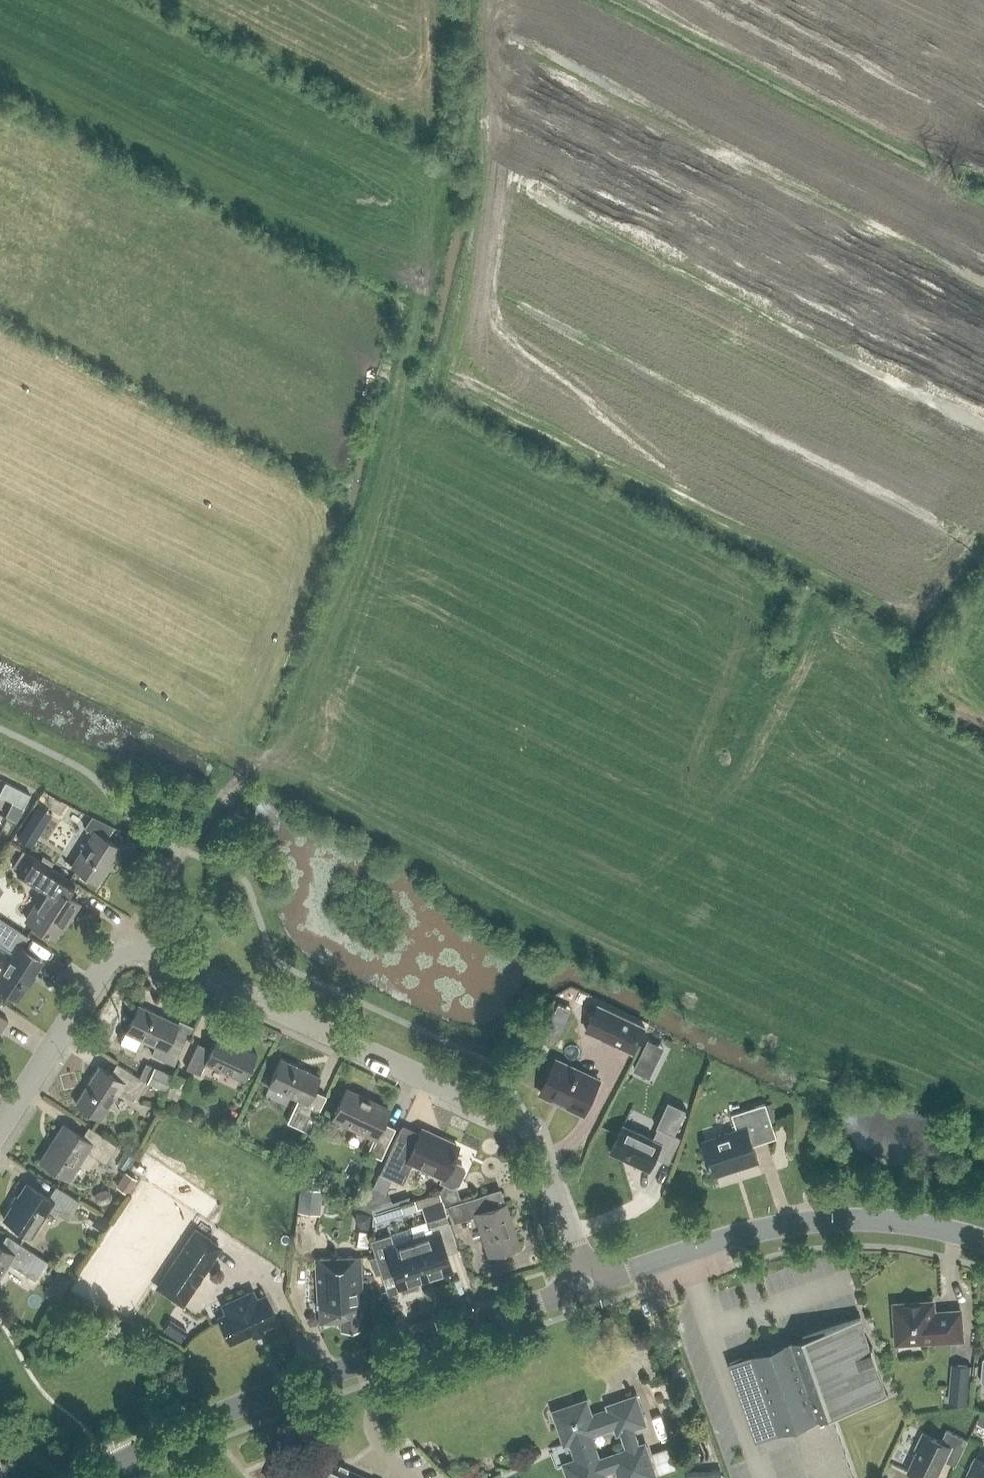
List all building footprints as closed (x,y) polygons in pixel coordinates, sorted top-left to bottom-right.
[(0,792),(0,796),(11,802),(23,808),(29,795),(5,783),(0,792)] [(11,802),(3,816),(16,822),(23,808),(11,802)] [(32,815),(17,838),(28,846),(43,822),(32,815)] [(93,833),(72,867),(96,883),(119,847),(106,839),(113,827),(91,817),(84,828),(93,833)] [(16,876),(44,893),(26,920),(53,937),(67,914),(70,916),(78,903),(68,897),(76,885),(29,855),(16,876)] [(0,919),(0,944),(13,953),(0,973),(0,987),(17,998),(41,961),(21,948),(28,937),(0,919)] [(585,1029),(632,1052),(644,1026),(597,1004),(585,1029)] [(174,1065),(184,1043),(171,1037),(177,1023),(138,1005),(125,1032),(155,1046),(151,1054),(174,1065)] [(551,1019),(543,1035),(556,1041),(564,1025),(551,1019)] [(256,1053),(217,1035),(211,1048),(197,1041),(185,1067),(199,1074),(204,1062),(244,1080),(256,1053)] [(649,1041),(635,1070),(649,1077),(663,1048),(649,1041)] [(298,1100),(287,1123),(309,1133),(326,1096),(314,1091),(320,1077),(281,1058),(268,1086),(298,1100)] [(584,1113),(599,1081),(556,1060),(541,1093),(584,1113)] [(101,1119),(118,1092),(132,1101),(145,1082),(117,1064),(110,1074),(98,1066),(75,1103),(101,1119)] [(173,1074),(154,1066),(147,1082),(165,1091),(173,1074)] [(186,1077),(175,1072),(165,1094),(177,1099),(186,1077)] [(395,1129),(382,1122),(388,1109),(347,1089),(333,1118),(374,1138),(367,1153),(381,1159),(395,1129)] [(623,1125),(610,1152),(650,1171),(656,1157),(669,1163),(681,1138),(674,1135),(686,1110),(668,1101),(656,1128),(658,1129),(653,1139),(623,1125)] [(737,1131),(703,1142),(714,1174),(758,1160),(753,1145),(776,1137),(765,1104),(732,1115),(737,1131)] [(105,1163),(117,1145),(88,1127),(82,1137),(64,1125),(40,1162),(67,1179),(86,1150),(105,1163)] [(385,1163),(380,1174),(391,1179),(403,1184),(413,1163),(443,1177),(441,1181),(445,1183),(445,1184),(452,1187),(458,1184),(459,1183),(466,1168),(452,1161),(453,1158),(454,1159),(456,1155),(455,1155),(458,1148),(434,1137),(435,1135),(422,1128),(417,1138),(401,1130),(402,1129),(401,1129),(398,1135),(385,1163)] [(116,1166),(125,1172),(133,1158),(125,1153),(116,1166)] [(725,1184),(754,1174),(751,1166),(722,1176),(725,1184)] [(126,1194),(136,1179),(128,1173),(118,1189),(126,1194)] [(26,1184),(3,1219),(30,1236),(48,1208),(66,1220),(78,1202),(55,1187),(48,1198),(26,1184)] [(319,1214),(322,1200),(323,1189),(300,1187),(298,1211),(319,1214)] [(112,1197),(111,1193),(105,1190),(96,1194),(94,1200),(96,1204),(101,1206),(109,1203),(112,1197)] [(430,1233),(411,1239),(425,1279),(451,1271),(446,1254),(457,1250),(447,1218),(439,1193),(414,1202),(416,1210),(421,1208),(427,1224),(430,1233)] [(488,1255),(518,1246),(504,1204),(488,1209),(483,1195),(448,1206),(453,1223),(476,1216),(488,1255)] [(98,1213),(90,1225),(103,1233),(111,1221),(98,1213)] [(204,1275),(222,1247),(194,1228),(175,1256),(204,1275)] [(367,1248),(369,1232),(358,1230),(356,1246),(367,1248)] [(47,1261),(6,1235),(0,1245),(0,1273),(7,1262),(35,1280),(47,1261)] [(425,1279),(411,1239),(393,1245),(390,1235),(370,1241),(381,1275),(393,1271),(398,1288),(425,1279)] [(360,1256),(315,1259),(317,1308),(318,1308),(319,1323),(340,1322),(340,1331),(360,1330),(358,1293),(362,1293),(360,1256)] [(168,1267),(154,1288),(182,1307),(196,1286),(168,1267)] [(46,1289),(60,1298),(64,1290),(71,1279),(57,1271),(46,1289)] [(276,1320),(264,1295),(257,1298),(253,1289),(220,1305),(225,1314),(217,1318),(230,1343),(276,1320)] [(933,1342),(963,1340),(961,1310),(939,1312),(939,1313),(933,1314),(932,1303),(895,1305),(898,1342),(933,1340),(933,1342)] [(733,1375),(756,1441),(779,1433),(779,1431),(791,1427),(809,1477),(854,1477),(832,1415),(888,1395),(887,1394),(885,1394),(875,1365),(878,1364),(872,1347),(869,1348),(859,1319),(861,1318),(860,1317),(791,1341),(793,1348),(773,1355),(754,1362),(752,1355),(729,1363),(733,1375)] [(971,1366),(951,1364),(947,1404),(967,1406),(971,1366)] [(636,1398),(610,1407),(612,1415),(593,1422),(587,1404),(584,1403),(558,1412),(556,1415),(566,1443),(573,1441),(579,1460),(566,1465),(570,1477),(605,1477),(603,1472),(618,1468),(621,1477),(651,1477),(656,1476),(645,1445),(640,1447),(634,1428),(645,1424),(636,1398)] [(918,1450),(908,1471),(922,1477),(936,1477),(944,1460),(955,1465),(967,1440),(946,1430),(941,1442),(923,1434),(915,1449),(918,1450)] [(660,1475),(678,1468),(671,1446),(652,1453),(660,1475)] [(325,1460),(311,1454),(309,1460),(283,1448),(269,1477),(317,1477),(325,1460)] [(975,1459),(968,1474),(970,1475),(969,1477),(983,1477),(983,1463),(975,1459)] [(344,1469),(325,1460),(317,1477),(340,1477),(344,1469)] [(344,1469),(340,1477),(362,1477),(344,1469)]
